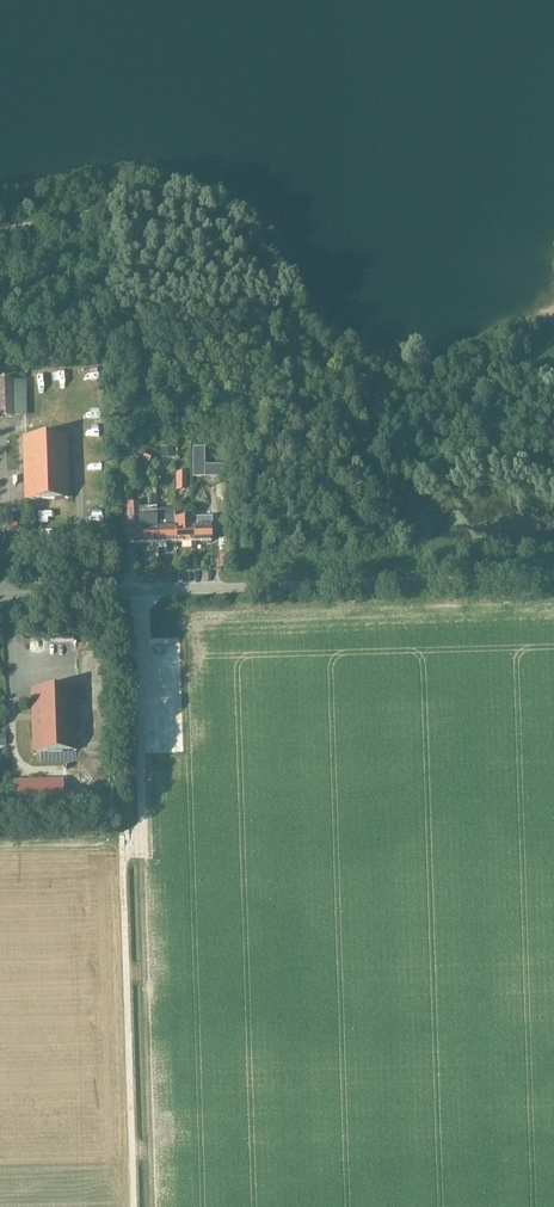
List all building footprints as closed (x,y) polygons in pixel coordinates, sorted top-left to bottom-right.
[(12,416),(11,380),(0,380),(0,417),(12,416)] [(24,500),(67,498),(65,435),(22,437),(24,500)] [(209,455),(212,467),(215,466),(217,477),(230,475),(229,467),(225,467),(222,452),(209,455)] [(186,488),(187,473),(176,473),(176,488),(186,488)] [(127,503),(128,525),(139,525),(138,503),(127,503)] [(211,541),(210,510),(202,510),(203,526),(193,527),(193,542),(211,541)] [(174,515),(156,516),(157,543),(175,543),(175,527),(174,518),(174,515)] [(139,544),(157,543),(156,516),(139,516),(139,525),(128,525),(127,525),(128,544),(139,544)] [(193,542),(193,527),(192,518),(174,518),(175,527),(175,543),(193,542)] [(32,752),(76,751),(74,688),(30,689),(32,752)] [(14,818),(63,816),(62,779),(13,781),(14,818)]
